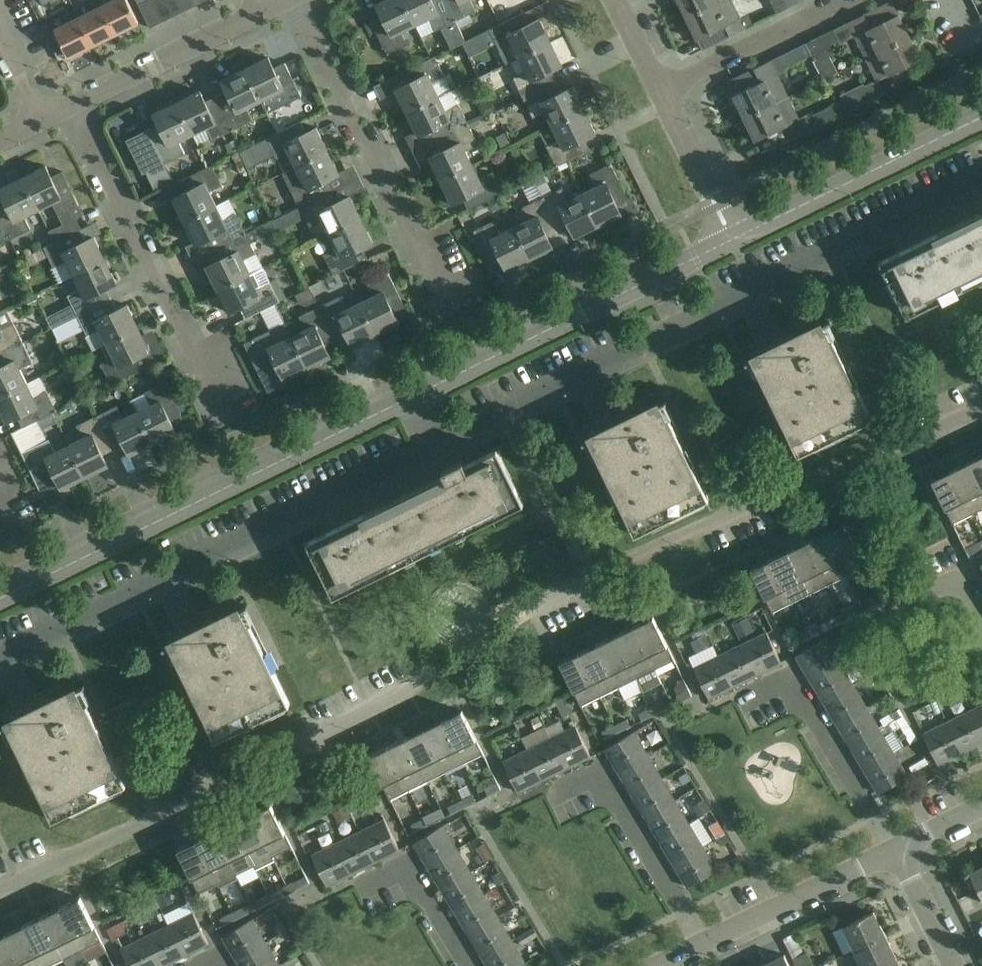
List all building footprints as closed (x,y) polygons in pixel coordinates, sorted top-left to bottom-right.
[(115,34),(139,23),(128,0),(114,0),(102,6),(115,34)] [(156,0),(149,0),(139,5),(150,28),(166,20),(156,0)] [(166,20),(181,12),(175,0),(156,0),(166,20)] [(181,12),(197,5),(194,0),(175,0),(181,12)] [(371,34),(376,31),(388,54),(409,44),(402,31),(417,24),(410,10),(405,0),(385,0),(377,4),(382,15),(365,23),(371,34)] [(417,24),(430,17),(436,30),(441,28),(451,48),(466,41),(456,20),(457,20),(447,0),(405,0),(417,24)] [(472,22),(469,14),(476,10),(471,0),(447,0),(457,20),(461,27),(472,22)] [(686,18),(722,0),(681,0),(688,15),(686,16),(686,18)] [(745,28),(731,0),(722,0),(695,14),(686,18),(687,18),(689,17),(699,36),(696,38),(697,40),(724,27),(728,37),(745,28)] [(777,13),(789,7),(785,0),(771,0),(777,13)] [(79,18),(92,45),(115,34),(102,6),(79,18)] [(523,12),(489,29),(506,64),(519,57),(527,53),(550,42),(544,29),(545,29),(539,18),(529,23),(523,12)] [(856,35),(867,58),(910,37),(909,36),(906,37),(897,17),(899,16),(898,14),(872,27),(866,14),(806,43),(812,55),(824,79),(838,72),(830,56),(834,54),(830,46),(839,41),(840,43),(856,35)] [(69,57),(92,45),(79,18),(55,29),(69,57)] [(910,38),(910,37),(867,58),(878,80),(921,59),(920,58),(917,59),(907,39),(910,38)] [(550,42),(519,57),(526,71),(513,77),(523,98),(557,81),(552,70),(562,65),(557,54),(556,55),(550,42)] [(812,55),(806,43),(754,68),(761,82),(733,95),(734,97),(737,96),(744,110),(747,116),(744,117),(744,118),(788,97),(777,76),(786,71),(784,68),(812,55)] [(402,99),(408,112),(439,97),(432,82),(445,76),(436,56),(401,73),(407,83),(396,89),(401,100),(402,99)] [(247,69),(262,99),(276,92),(282,106),(302,96),(285,63),(274,68),(269,57),(258,63),(247,69)] [(227,91),(217,96),(234,129),(254,119),(248,106),(262,99),(247,69),(233,76),(233,75),(222,80),(227,91)] [(889,80),(880,84),(885,94),(893,89),(889,80)] [(552,125),(582,110),(583,110),(577,98),(578,97),(573,86),(562,92),(557,81),(523,98),(533,118),(546,111),(552,125)] [(880,84),(875,86),(874,83),(866,87),(864,84),(841,95),(843,100),(836,103),(842,115),(885,94),(880,84)] [(214,139),(234,129),(217,96),(206,101),(200,91),(190,96),(190,97),(179,102),(194,133),(207,126),(214,139)] [(439,97),(408,112),(414,124),(413,125),(419,136),(429,130),(435,141),(469,124),(459,104),(446,110),(439,97)] [(788,97),(744,118),(745,119),(748,118),(757,138),(755,139),(755,141),(783,128),(789,141),(842,115),(836,103),(808,117),(807,114),(798,118),(788,97)] [(495,110),(490,99),(478,105),(483,116),(495,110)] [(127,140),(144,175),(186,154),(179,140),(194,133),(182,110),(179,102),(165,109),(164,108),(154,113),(159,124),(127,140)] [(583,110),(582,110),(552,125),(559,139),(546,146),(556,166),(590,149),(585,138),(596,133),(591,122),(590,123),(583,110)] [(301,121),(240,151),(248,168),(275,154),(277,158),(290,152),(297,166),(328,151),(321,138),(322,138),(317,127),(306,132),(301,121)] [(469,124),(435,141),(440,152),(429,157),(434,168),(435,167),(441,180),(472,165),(466,151),(479,144),(469,124)] [(496,137),(501,148),(509,144),(504,133),(496,137)] [(224,144),(229,154),(239,150),(234,140),(224,144)] [(284,173),(291,186),(301,206),(334,190),(329,179),(340,174),(334,163),(328,151),(297,166),(284,173)] [(584,193),(599,223),(610,218),(611,219),(622,213),(616,203),(627,197),(611,164),(590,173),(597,186),(584,193)] [(173,198),(178,208),(179,208),(186,221),(190,219),(214,207),(206,192),(222,185),(212,165),(179,181),(184,192),(173,198)] [(472,165),(441,180),(448,193),(447,193),(452,204),(463,198),(468,209),(502,193),(492,172),(479,179),(472,165)] [(56,241),(78,230),(82,229),(76,218),(83,214),(63,171),(52,177),(46,166),(36,171),(36,172),(25,178),(40,208),(53,202),(64,223),(50,230),(56,241)] [(25,178),(11,184),(10,184),(0,189),(0,190),(5,200),(0,202),(0,214),(12,238),(32,228),(25,215),(40,208),(25,178)] [(543,197),(560,230),(570,225),(575,236),(586,231),(585,230),(599,223),(584,193),(569,200),(563,187),(543,197)] [(324,220),(331,234),(361,219),(355,206),(350,195),(339,200),(334,190),(301,206),(311,226),(324,220)] [(529,220),(515,227),(530,257),(542,251),(543,252),(554,247),(548,236),(560,230),(543,197),(523,207),(529,220)] [(214,207),(186,221),(192,233),(191,234),(196,244),(207,239),(212,250),(256,229),(253,223),(244,228),(237,213),(220,221),(214,207)] [(282,213),(279,208),(276,207),(269,210),(273,218),(282,213)] [(12,238),(0,214),(0,244),(12,238)] [(940,235),(939,232),(911,246),(912,248),(898,255),(897,253),(877,262),(878,265),(883,263),(909,318),(911,317),(909,312),(938,297),(936,293),(981,271),(981,214),(940,235)] [(367,231),(361,219),(331,234),(338,248),(325,254),(335,274),(368,258),(362,247),(373,242),(368,231),(367,231)] [(530,257),(515,227),(501,234),(495,220),(474,230),(490,264),(502,259),(507,270),(518,264),(517,264),(530,257)] [(213,276),(219,289),(250,274),(243,260),(253,255),(256,253),(251,243),(260,239),(256,229),(212,250),(217,261),(207,266),(212,276),(213,276)] [(26,256),(31,265),(50,255),(56,267),(68,261),(75,275),(76,274),(105,261),(98,247),(99,247),(94,236),(83,241),(78,230),(56,241),(26,256)] [(105,261),(75,275),(82,289),(69,295),(79,315),(112,299),(106,288),(117,283),(112,272),(111,272),(105,261)] [(376,295),(361,302),(376,333),(388,327),(388,328),(399,323),(394,312),(405,306),(388,273),(369,282),(376,295)] [(250,274),(219,289),(225,301),(224,302),(230,313),(240,307),(246,318),(279,302),(269,281),(257,288),(250,274)] [(35,294),(26,299),(30,307),(39,303),(35,294)] [(363,339),(376,333),(361,302),(347,309),(341,296),(321,306),(337,339),(347,334),(352,346),(363,340),(363,339)] [(112,299),(79,315),(89,336),(102,329),(109,343),(138,329),(132,315),(133,315),(128,304),(117,309),(112,299)] [(337,339),(321,306),(301,316),(307,329),(293,336),(308,366),(320,360),(320,361),(331,356),(325,345),(337,339)] [(57,315),(54,315),(47,318),(52,329),(61,324),(57,315)] [(830,321),(829,319),(792,337),(789,331),(752,349),(755,355),(745,360),(747,363),(756,358),(769,383),(764,385),(773,403),(777,401),(786,419),(781,421),(798,455),(817,446),(816,445),(815,445),(814,441),(851,423),(853,427),(867,420),(867,421),(872,419),(832,338),(827,340),(821,326),(830,321)] [(24,342),(14,322),(1,328),(0,325),(0,354),(24,342)] [(245,343),(261,377),(279,368),(284,379),(295,374),(294,373),(308,366),(293,336),(292,336),(285,323),(245,343)] [(103,364),(112,383),(167,357),(158,338),(147,344),(145,340),(144,341),(138,329),(109,343),(115,357),(103,364)] [(27,383),(20,369),(34,362),(24,342),(0,354),(0,396),(27,383)] [(133,399),(139,411),(153,442),(165,436),(166,437),(177,431),(171,421),(182,415),(180,412),(175,400),(166,381),(146,391),(147,392),(133,399)] [(0,396),(0,405),(2,410),(2,411),(7,421),(18,416),(23,427),(38,420),(57,410),(47,390),(34,397),(27,383),(0,396)] [(181,397),(175,400),(180,412),(187,409),(181,397)] [(667,401),(666,399),(629,417),(626,410),(589,429),(592,435),(582,440),(584,442),(593,438),(606,463),(601,465),(610,483),(615,481),(623,499),(618,501),(635,535),(654,526),(651,521),(688,503),(691,507),(709,499),(669,417),(664,420),(658,406),(667,401)] [(140,448),(153,442),(139,411),(124,418),(119,406),(98,416),(114,449),(125,444),(130,454),(141,449),(140,448)] [(114,449),(98,416),(78,426),(84,438),(70,445),(85,475),(97,469),(98,470),(108,465),(103,454),(114,449)] [(48,439),(38,420),(23,427),(13,432),(12,432),(38,486),(56,477),(62,488),(72,483),(72,482),(85,475),(70,445),(56,452),(50,438),(48,439)] [(501,450),(500,447),(479,457),(481,460),(467,467),(463,460),(443,470),(446,476),(367,515),(366,513),(338,526),(339,528),(325,535),(324,533),(304,543),(305,545),(310,543),(337,598),(338,597),(336,592),(366,578),(364,573),(487,513),(489,517),(519,502),(521,508),(523,507),(497,452),(501,450)] [(969,461),(981,488),(981,455),(969,461)] [(981,508),(981,488),(969,461),(951,470),(972,513),(981,508)] [(953,523),(972,513),(951,470),(932,480),(953,523)] [(249,499),(256,515),(285,502),(278,486),(249,499)] [(825,532),(846,574),(863,565),(865,569),(867,568),(844,522),(825,532)] [(846,574),(825,532),(807,541),(828,583),(846,574)] [(809,592),(828,583),(807,541),(789,550),(809,592)] [(967,552),(970,559),(981,553),(981,545),(967,552)] [(770,559),(791,601),(809,592),(789,550),(770,559)] [(791,601),(770,559),(751,568),(773,614),(775,613),(773,610),(791,601)] [(883,602),(878,590),(865,596),(871,608),(883,602)] [(853,603),(840,609),(842,613),(846,620),(858,614),(853,603)] [(248,606),(247,604),(210,622),(207,615),(170,634),(173,641),(163,645),(165,647),(174,643),(187,668),(182,670),(191,688),(196,686),(204,704),(199,706),(216,740),(235,731),(232,726),(269,708),(272,713),(290,704),(250,622),(246,625),(239,611),(248,606)] [(830,619),(833,626),(846,620),(842,613),(830,619)] [(651,617),(634,626),(655,668),(672,659),(674,662),(675,662),(653,616),(651,617)] [(747,617),(733,624),(740,637),(754,630),(747,617)] [(805,628),(806,631),(810,638),(822,632),(817,622),(805,628)] [(846,625),(841,628),(849,642),(854,639),(857,637),(849,624),(846,626),(846,625)] [(616,634),(629,662),(636,677),(655,668),(634,626),(616,634)] [(810,638),(806,631),(794,637),(797,644),(810,638)] [(742,644),(757,674),(781,662),(767,632),(742,644)] [(636,677),(629,662),(616,634),(597,644),(618,686),(636,677)] [(691,643),(698,656),(713,648),(707,635),(691,643)] [(810,678),(839,661),(825,638),(796,655),(810,678)] [(579,652),(600,695),(618,686),(597,644),(579,652)] [(718,656),(733,686),(757,674),(742,644),(718,656)] [(600,695),(579,652),(560,662),(582,707),(584,707),(582,703),(600,695)] [(733,686),(718,656),(694,668),(709,698),(733,686)] [(839,661),(810,678),(824,701),(853,684),(839,661)] [(675,688),(678,694),(676,695),(679,702),(692,696),(684,678),(679,680),(675,688)] [(85,686),(84,684),(47,702),(44,695),(7,714),(10,720),(1,725),(2,727),(11,723),(18,736),(13,739),(28,768),(33,766),(41,783),(36,786),(53,820),(72,811),(69,806),(106,788),(109,792),(127,783),(87,702),(83,705),(76,691),(85,686)] [(837,724),(866,707),(853,684),(824,701),(837,724)] [(961,688),(952,693),(956,702),(966,697),(961,688)] [(937,699),(930,703),(933,708),(940,705),(937,699)] [(651,707),(654,714),(667,708),(663,701),(651,707)] [(565,704),(558,707),(564,720),(571,716),(565,704)] [(971,709),(981,731),(981,704),(971,709)] [(654,714),(651,707),(638,713),(642,720),(654,714)] [(851,747),(880,729),(866,707),(837,724),(851,747)] [(981,742),(981,731),(971,709),(948,721),(962,752),(981,742)] [(462,710),(443,719),(464,761),(481,753),(483,756),(484,755),(462,710)] [(539,715),(531,719),(536,731),(544,727),(539,715)] [(851,747),(865,770),(894,752),(884,736),(907,722),(903,716),(880,729),(851,747)] [(424,728),(445,770),(464,761),(443,719),(424,728)] [(615,725),(618,732),(631,726),(627,719),(615,725)] [(938,764),(962,752),(948,721),(923,733),(938,764)] [(618,732),(615,725),(602,731),(606,738),(618,732)] [(576,726),(551,738),(566,768),(591,756),(576,726)] [(427,779),(445,770),(424,728),(406,737),(427,779)] [(619,772),(648,755),(634,731),(605,749),(619,772)] [(388,746),(409,788),(427,779),(406,737),(388,746)] [(566,768),(551,738),(527,749),(542,780),(566,768)] [(391,797),(409,788),(388,746),(369,756),(391,801),(392,800),(391,797)] [(518,792),(542,780),(527,749),(503,761),(518,792)] [(908,775),(894,752),(865,770),(879,793),(908,775)] [(619,772),(633,795),(662,777),(648,755),(619,772)] [(909,765),(913,772),(928,763),(924,756),(909,765)] [(662,777),(633,795),(646,818),(675,800),(662,777)] [(501,789),(497,782),(485,788),(488,795),(501,789)] [(365,794),(347,802),(351,811),(369,802),(365,794)] [(460,800),(464,807),(476,801),(473,794),(460,800)] [(693,806),(700,817),(711,810),(704,799),(693,806)] [(464,807),(460,800),(448,806),(451,814),(464,807)] [(675,800),(646,818),(660,840),(689,823),(675,800)] [(271,804),(252,813),(272,855),(290,846),(292,850),(293,849),(271,804)] [(333,812),(338,823),(351,816),(346,806),(333,812)] [(436,812),(424,818),(427,825),(440,819),(436,812)] [(233,822),(254,863),(254,864),(256,867),(274,858),(272,855),(252,813),(234,822),(233,822)] [(427,825),(424,818),(411,824),(415,832),(427,825)] [(360,831),(375,862),(400,850),(385,819),(360,831)] [(254,864),(254,863),(233,822),(215,831),(236,873),(254,864)] [(689,823),(660,840),(674,863),(703,846),(689,823)] [(428,866),(457,848),(443,825),(414,843),(428,866)] [(197,840),(218,882),(219,886),(238,877),(236,873),(215,831),(197,840)] [(375,862),(360,831),(336,843),(351,873),(375,862)] [(729,840),(724,833),(708,843),(710,846),(715,843),(717,847),(729,840)] [(200,891),(218,882),(197,840),(178,849),(191,877),(200,895),(201,894),(200,891)] [(327,885),(351,873),(336,843),(312,855),(327,885)] [(491,858),(482,843),(476,846),(485,861),(491,858)] [(717,869),(703,846),(674,863),(688,887),(717,869)] [(442,889),(470,871),(457,848),(428,866),(442,889)] [(971,872),(969,873),(970,874),(971,874),(981,897),(981,867),(971,872)] [(470,871),(442,889),(455,911),(484,894),(470,871)] [(505,881),(499,871),(492,875),(497,885),(505,881)] [(306,876),(287,885),(291,892),(310,883),(306,876)] [(291,892),(287,885),(268,894),(272,901),(291,892)] [(272,901),(268,894),(256,900),(260,908),(272,901)] [(484,894),(455,911),(469,934),(498,917),(484,894)] [(61,907),(81,949),(99,940),(101,943),(102,942),(80,897),(61,907)] [(156,897),(145,903),(149,912),(160,907),(156,897)] [(232,912),(236,919),(248,913),(245,906),(232,912)] [(52,935),(63,958),(81,949),(61,907),(42,916),(52,935)] [(843,926),(855,949),(886,934),(880,924),(874,913),(874,912),(874,911),(872,912),(845,925),(843,926)] [(236,919),(232,912),(220,918),(224,925),(236,919)] [(194,913),(169,925),(184,955),(209,943),(194,913)] [(52,935),(42,916),(24,925),(44,965),(46,965),(63,958),(52,935)] [(469,934),(483,957),(512,940),(498,917),(469,934)] [(223,936),(237,959),(266,942),(252,919),(223,936)] [(277,924),(275,930),(278,935),(288,929),(283,920),(277,924)] [(24,925),(6,933),(22,965),(44,965),(24,925)] [(184,955),(169,925),(145,937),(160,965),(162,965),(184,955)] [(517,936),(522,945),(538,935),(533,927),(517,936)] [(806,951),(805,952),(795,932),(783,938),(797,965),(813,965),(806,951)] [(6,933),(0,936),(0,965),(22,965),(6,933)] [(855,949),(863,965),(879,965),(896,957),(890,945),(891,945),(886,934),(855,949)] [(145,937),(121,949),(130,965),(160,965),(145,937)] [(512,940),(483,957),(488,965),(520,965),(525,963),(512,940)] [(237,959),(241,965),(277,965),(280,965),(266,942),(237,959)] [(301,951),(295,942),(285,949),(291,958),(301,951)] [(761,965),(790,965),(784,954),(783,955),(784,955),(772,961),(771,960),(761,965)] [(879,965),(900,965),(896,957),(879,965)]
